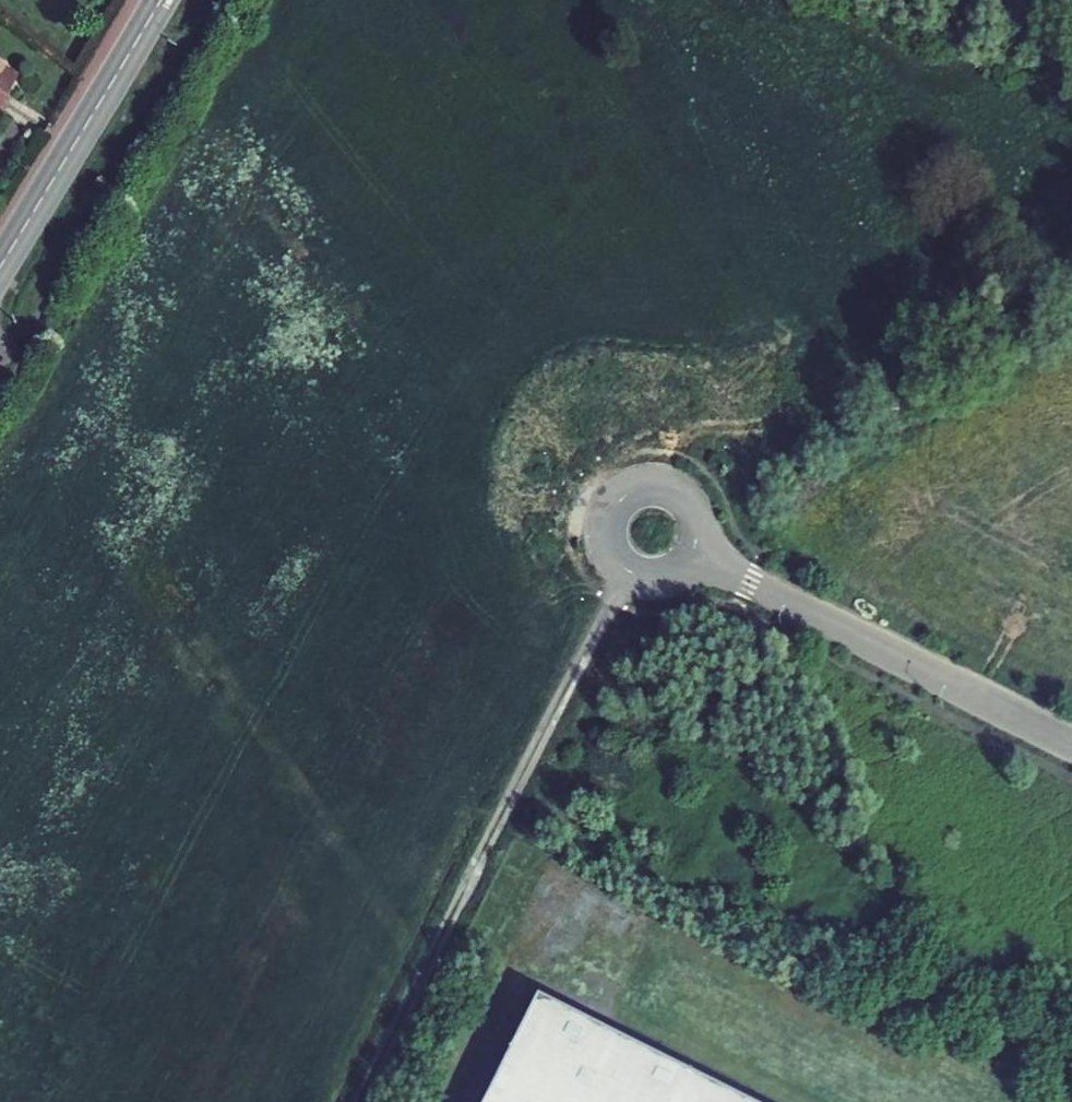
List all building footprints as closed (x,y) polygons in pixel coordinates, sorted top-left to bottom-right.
[(14,77),(0,69),(0,100),(14,77)] [(539,997),(487,1101),(750,1101),(539,997)]
